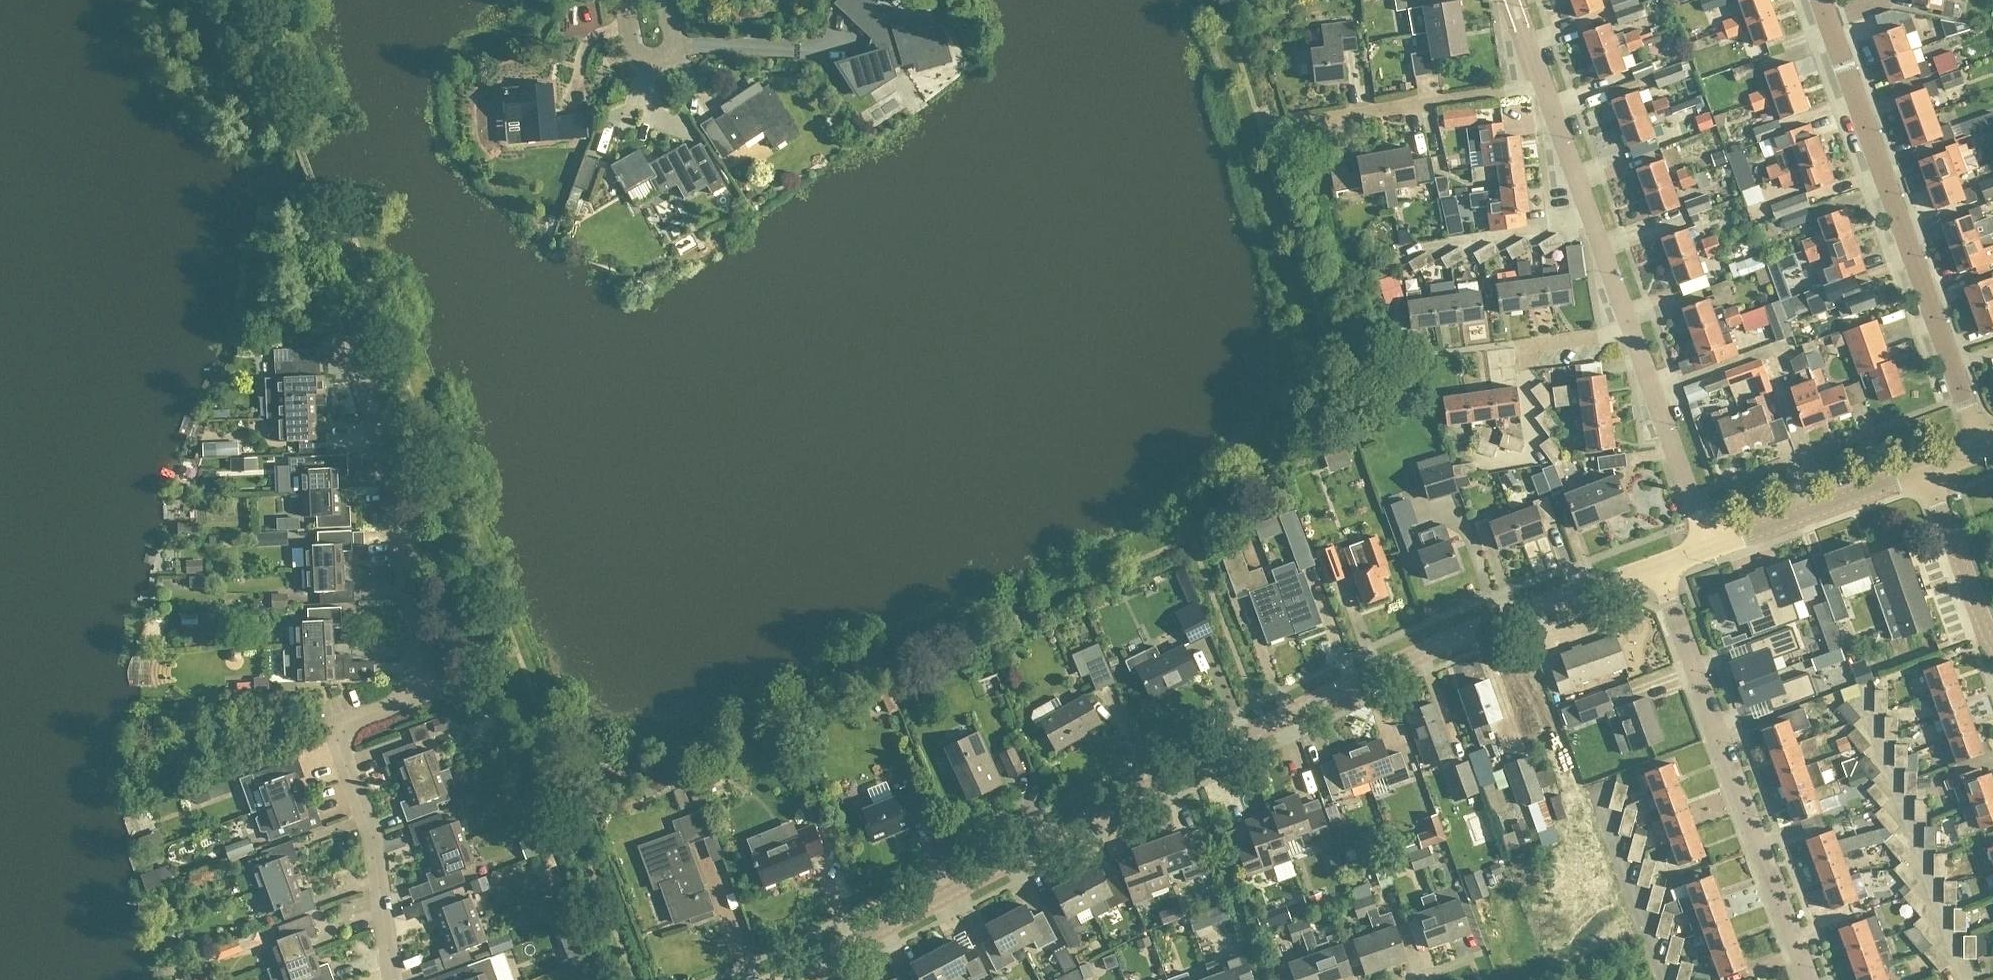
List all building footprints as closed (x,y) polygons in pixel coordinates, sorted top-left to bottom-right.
[(844,62),(834,65),(855,98),(890,76),(888,68),(912,61),(915,71),(946,62),(936,29),(928,32),(924,18),(892,27),(869,6),(872,4),(868,0),(840,0),(835,6),(853,22),(876,43),(873,53),(844,62)] [(1394,13),(1407,11),(1421,8),(1426,35),(1461,29),(1456,2),(1429,7),(1428,0),(1392,0),(1394,13)] [(1577,19),(1603,9),(1600,0),(1570,0),(1577,19)] [(1608,1),(1613,15),(1637,7),(1635,0),(1612,0),(1608,1)] [(1733,0),(1699,0),(1697,0),(1702,14),(1734,3),(1733,0)] [(1773,15),(1768,0),(1741,0),(1738,1),(1747,24),(1773,15)] [(1912,5),(1940,11),(1939,16),(1950,18),(1950,20),(1959,21),(1962,6),(1953,5),(1953,4),(1942,2),(1942,0),(1913,0),(1912,5)] [(1638,7),(1637,7),(1613,15),(1618,28),(1645,18),(1641,6),(1638,7)] [(1773,15),(1747,24),(1755,48),(1781,39),(1773,15)] [(1742,36),(1735,18),(1720,23),(1727,41),(1742,36)] [(1900,27),(1880,34),(1872,37),(1881,61),(1909,51),(1904,36),(1913,33),(1908,19),(1899,22),(1899,23),(1900,27)] [(1939,21),(1944,39),(1969,32),(1967,26),(1939,21)] [(1309,52),(1313,84),(1342,81),(1339,54),(1353,53),(1350,24),(1320,28),(1322,50),(1309,52)] [(1622,34),(1613,37),(1609,25),(1583,34),(1591,58),(1639,40),(1636,32),(1622,36),(1622,34)] [(1461,29),(1426,35),(1429,52),(1409,56),(1413,79),(1433,76),(1430,61),(1465,55),(1461,29)] [(1639,40),(1591,58),(1600,81),(1626,71),(1622,60),(1630,57),(1629,54),(1643,49),(1643,48),(1651,45),(1651,44),(1659,41),(1656,34),(1639,40)] [(1914,67),(1909,51),(1881,61),(1889,85),(1917,75),(1919,79),(1929,76),(1924,63),(1914,67)] [(1957,70),(1950,53),(1931,60),(1937,77),(1957,70)] [(1633,81),(1662,71),(1658,62),(1651,65),(1649,61),(1629,69),(1633,81)] [(1756,63),(1730,72),(1735,85),(1761,76),(1756,63)] [(1662,71),(1633,81),(1633,82),(1651,76),(1657,90),(1685,80),(1684,79),(1690,77),(1687,65),(1681,68),(1679,64),(1662,71)] [(1773,98),(1799,88),(1790,65),(1764,74),(1773,98)] [(1943,93),(1963,86),(1958,72),(1938,79),(1943,93)] [(1904,124),(1932,114),(1926,99),(1936,96),(1931,82),(1922,86),(1923,90),(1895,100),(1904,124)] [(518,91),(502,92),(504,121),(520,120),(522,143),(584,137),(582,116),(551,119),(548,87),(518,90),(518,91)] [(732,153),(761,134),(772,151),(797,134),(765,87),(752,95),(747,89),(718,108),(722,115),(712,122),(732,153)] [(1799,88),(1773,98),(1781,121),(1807,112),(1799,88)] [(1747,97),(1753,115),(1769,109),(1761,91),(1747,97)] [(1620,125),(1646,116),(1637,92),(1611,102),(1620,125)] [(1651,114),(1668,108),(1665,99),(1650,104),(1653,113),(1651,114)] [(1668,108),(1651,114),(1646,116),(1650,129),(1665,124),(1664,120),(1672,117),(1673,119),(1680,117),(1680,114),(1684,113),(1680,104),(1669,109),(1668,108)] [(1456,112),(1441,114),(1443,129),(1458,127),(1456,112)] [(1958,125),(1962,135),(1992,124),(1992,114),(1992,113),(1958,125)] [(1712,129),(1707,114),(1692,120),(1698,135),(1712,129)] [(1932,114),(1904,124),(1912,148),(1941,138),(1942,142),(1952,139),(1948,125),(1937,129),(1932,114)] [(1646,116),(1620,125),(1628,149),(1654,140),(1650,129),(1646,116)] [(1770,140),(1782,136),(1777,121),(1751,131),(1756,146),(1770,140)] [(1769,181),(1777,179),(1791,174),(1799,171),(1826,161),(1817,138),(1814,139),(1809,126),(1782,136),(1770,140),(1779,165),(1765,171),(1769,181)] [(1492,142),(1490,128),(1465,132),(1468,155),(1480,153),(1482,168),(1520,163),(1517,138),(1492,142)] [(697,146),(686,152),(682,145),(645,166),(637,152),(609,168),(624,194),(647,181),(656,197),(674,187),(682,200),(704,188),(710,197),(722,190),(707,165),(697,146)] [(1965,173),(1959,158),(1954,145),(1944,148),(1946,153),(1918,163),(1926,187),(1965,173)] [(1432,182),(1432,180),(1428,159),(1409,163),(1407,149),(1381,154),(1388,191),(1392,190),(1432,182)] [(1388,191),(1381,154),(1356,159),(1358,174),(1345,177),(1340,153),(1325,156),(1333,194),(1361,189),(1362,196),(1384,192),(1387,209),(1396,207),(1392,190),(1388,191)] [(585,192),(596,162),(582,157),(571,187),(585,192)] [(1644,194),(1671,185),(1663,161),(1636,171),(1644,194)] [(1799,171),(1791,174),(1777,179),(1781,190),(1804,183),(1807,194),(1834,185),(1826,161),(1799,171)] [(1520,163),(1482,168),(1469,170),(1471,184),(1497,180),(1498,191),(1524,187),(1520,163)] [(1678,182),(1699,174),(1693,177),(1690,168),(1675,173),(1678,182)] [(1703,173),(1699,174),(1678,182),(1681,192),(1695,186),(1697,189),(1707,186),(1703,173)] [(1965,174),(1965,173),(1926,187),(1935,211),(1963,201),(1965,206),(1975,202),(1970,189),(1960,192),(1955,178),(1965,174)] [(1739,192),(1753,187),(1749,177),(1735,181),(1739,192)] [(1445,178),(1432,180),(1432,182),(1436,200),(1448,198),(1445,178)] [(1992,198),(1992,179),(1977,185),(1983,201),(1992,198)] [(1680,208),(1671,185),(1644,194),(1653,218),(1680,208)] [(1747,193),(1755,208),(1769,201),(1761,186),(1747,193)] [(1524,187),(1498,191),(1499,192),(1486,193),(1474,194),(1475,203),(1488,201),(1488,203),(1485,203),(1486,218),(1487,218),(1489,233),(1518,230),(1516,214),(1527,213),(1524,187)] [(1774,221),(1809,208),(1803,194),(1768,207),(1774,221)] [(1682,204),(1685,211),(1688,219),(1712,210),(1705,196),(1682,204)] [(1949,250),(1978,240),(1973,228),(1983,224),(1977,207),(1967,211),(1969,216),(1941,226),(1949,250)] [(1809,209),(1809,208),(1774,221),(1774,222),(1780,220),(1784,231),(1810,222),(1806,210),(1809,209)] [(1813,235),(1814,238),(1800,243),(1803,251),(1825,243),(1852,234),(1844,211),(1817,221),(1821,232),(1813,235)] [(1670,263),(1696,254),(1688,230),(1661,240),(1670,263)] [(1398,246),(1413,244),(1412,234),(1396,236),(1398,246)] [(1556,234),(1536,246),(1542,256),(1562,245),(1556,234)] [(1825,243),(1803,251),(1807,263),(1808,265),(1830,257),(1834,267),(1815,274),(1820,289),(1831,285),(1864,273),(1859,258),(1860,257),(1852,234),(1825,243)] [(1949,250),(1958,274),(1973,268),(1977,277),(1992,271),(1992,247),(1989,236),(1978,240),(1949,250)] [(1703,251),(1718,246),(1715,237),(1700,242),(1703,251)] [(1523,239),(1504,251),(1510,261),(1529,249),(1523,239)] [(1490,244),(1471,255),(1477,266),(1496,254),(1490,244)] [(1718,246),(1703,251),(1706,260),(1721,255),(1718,246)] [(1458,248),(1438,260),(1445,270),(1464,259),(1458,248)] [(1426,253),(1406,265),(1412,275),(1432,263),(1426,253)] [(1705,277),(1696,254),(1670,263),(1678,287),(1681,286),(1685,297),(1708,288),(1709,288),(1705,277)] [(1393,257),(1373,269),(1380,279),(1399,268),(1393,257)] [(1777,261),(1765,266),(1766,268),(1771,283),(1778,302),(1778,304),(1780,303),(1788,300),(1789,300),(1791,299),(1777,261)] [(1541,280),(1530,282),(1527,262),(1514,264),(1517,284),(1518,283),(1522,311),(1546,308),(1541,270),(1539,271),(1541,280)] [(1771,283),(1766,268),(1731,280),(1732,281),(1754,273),(1759,288),(1771,283)] [(1553,269),(1541,270),(1546,308),(1571,304),(1567,276),(1555,278),(1553,269)] [(1992,306),(1992,273),(1990,274),(1992,279),(1964,289),(1972,313),(1992,306)] [(1484,280),(1489,312),(1496,311),(1497,315),(1522,311),(1518,283),(1517,284),(1494,287),(1493,279),(1484,280)] [(1820,289),(1804,295),(1812,317),(1836,309),(1841,320),(1877,307),(1869,284),(1835,297),(1831,285),(1820,289)] [(1430,300),(1419,301),(1418,292),(1404,294),(1406,303),(1405,303),(1409,332),(1434,328),(1430,300)] [(1478,293),(1454,296),(1458,325),(1482,321),(1478,293)] [(1458,325),(1454,296),(1430,300),(1434,328),(1458,325)] [(1708,300),(1682,309),(1691,333),(1740,316),(1737,307),(1722,312),(1721,307),(1712,311),(1708,300)] [(1780,303),(1778,304),(1785,324),(1796,320),(1789,300),(1788,300),(1780,303)] [(1778,303),(1764,308),(1768,320),(1770,324),(1776,343),(1790,338),(1785,324),(1778,304),(1778,303)] [(1972,313),(1981,337),(1992,333),(1992,306),(1972,313)] [(1740,316),(1691,333),(1699,356),(1705,354),(1705,357),(1708,365),(1709,367),(1732,359),(1736,357),(1728,334),(1730,334),(1728,328),(1742,323),(1743,325),(1744,329),(1768,320),(1764,308),(1763,309),(1762,309),(1740,317),(1740,316)] [(1387,322),(1397,320),(1395,311),(1385,313),(1387,322)] [(1864,390),(1873,387),(1879,404),(1904,395),(1892,363),(1885,366),(1871,324),(1844,333),(1864,390)] [(1477,344),(1492,341),(1490,331),(1475,334),(1477,344)] [(1818,353),(1817,354),(1815,349),(1816,348),(1814,343),(1801,346),(1804,354),(1810,370),(1816,388),(1824,385),(1818,370),(1823,368),(1818,353)] [(1771,393),(1764,374),(1760,361),(1724,374),(1729,386),(1752,378),(1760,397),(1771,393)] [(1605,402),(1602,377),(1601,377),(1599,364),(1572,368),(1575,392),(1567,393),(1565,389),(1550,391),(1552,409),(1556,409),(1605,402)] [(273,366),(274,380),(261,380),(264,420),(312,418),(312,402),(322,402),(320,377),(318,377),(318,365),(273,366)] [(1816,388),(1810,370),(1800,374),(1801,376),(1804,385),(1792,390),(1797,403),(1795,404),(1805,430),(1828,422),(1819,395),(1816,388)] [(1724,374),(1701,382),(1705,395),(1729,386),(1724,374)] [(1538,385),(1528,392),(1542,410),(1552,403),(1538,385)] [(1842,387),(1819,395),(1828,422),(1851,413),(1842,387)] [(1489,393),(1493,420),(1518,417),(1514,390),(1489,393)] [(1493,420),(1489,393),(1465,396),(1469,423),(1493,420)] [(1469,423),(1465,396),(1441,400),(1445,426),(1469,423)] [(1751,411),(1739,416),(1751,449),(1773,441),(1767,425),(1770,424),(1760,397),(1748,402),(1751,411)] [(1609,426),(1605,402),(1556,409),(1577,406),(1581,430),(1609,426)] [(1790,405),(1779,409),(1786,428),(1797,424),(1790,405)] [(1712,415),(1720,439),(1709,443),(1715,461),(1729,456),(1729,457),(1751,449),(1739,416),(1728,420),(1724,410),(1712,415)] [(1543,413),(1533,420),(1546,438),(1556,431),(1543,413)] [(312,418),(264,420),(264,421),(275,420),(276,444),(296,442),(297,455),(325,453),(323,432),(313,433),(312,418)] [(1609,426),(1581,430),(1584,455),(1613,451),(1609,426)] [(1501,436),(1497,448),(1519,455),(1522,443),(1501,436)] [(1547,440),(1537,447),(1551,466),(1558,460),(1560,458),(1547,440)] [(1473,441),(1470,452),(1491,459),(1495,447),(1473,441)] [(236,444),(213,445),(214,458),(237,457),(236,444)] [(1623,455),(1594,459),(1596,473),(1625,469),(1623,455)] [(344,456),(310,458),(284,460),(285,476),(298,476),(299,494),(336,493),(336,478),(346,477),(344,456)] [(256,459),(229,460),(230,473),(256,472),(256,459)] [(1456,495),(1446,464),(1416,473),(1426,504),(1456,495)] [(1475,475),(1473,464),(1449,468),(1451,476),(1452,479),(1475,475)] [(1540,470),(1550,497),(1562,492),(1553,470),(1552,466),(1551,466),(1540,470)] [(1508,472),(1498,479),(1506,490),(1516,483),(1508,472)] [(1475,477),(1475,475),(1452,479),(1456,490),(1468,486),(1465,478),(1475,477)] [(1613,477),(1587,487),(1601,521),(1626,511),(1613,477)] [(1587,487),(1561,497),(1575,531),(1601,521),(1587,487)] [(336,493),(299,494),(300,519),(313,518),(314,530),(348,528),(347,508),(337,508),(336,493)] [(1407,499),(1381,508),(1389,533),(1398,556),(1413,551),(1404,528),(1415,524),(1407,499)] [(1509,516),(1518,543),(1542,534),(1539,527),(1551,523),(1543,500),(1531,504),(1532,508),(1509,516)] [(1518,543),(1509,516),(1486,525),(1485,521),(1472,525),(1481,548),(1492,544),(1495,551),(1518,543)] [(1262,531),(1269,552),(1284,547),(1277,526),(1262,531)] [(1441,526),(1416,535),(1422,552),(1416,554),(1426,581),(1456,570),(1446,543),(1447,543),(1441,526)] [(303,570),(340,568),(339,553),(349,553),(349,545),(349,538),(348,532),(314,534),(315,546),(301,547),(303,570)] [(274,547),(286,547),(285,533),(273,533),(274,547)] [(351,538),(349,538),(349,545),(352,545),(352,548),(363,547),(362,533),(351,534),(351,538)] [(208,538),(208,546),(217,546),(217,538),(208,538)] [(1302,538),(1287,543),(1297,571),(1311,566),(1302,538)] [(1374,538),(1346,548),(1356,575),(1351,576),(1361,605),(1385,596),(1378,579),(1388,578),(1374,538)] [(1237,544),(1228,547),(1231,556),(1240,552),(1237,544)] [(1539,545),(1531,548),(1540,576),(1548,573),(1539,545)] [(1878,571),(1873,558),(1863,562),(1858,546),(1825,557),(1831,574),(1818,579),(1833,624),(1848,619),(1837,587),(1869,576),(1868,575),(1878,571)] [(1903,547),(1873,558),(1878,571),(1868,575),(1869,576),(1892,642),(1932,628),(1921,599),(1927,597),(1919,573),(1913,575),(1903,547)] [(1331,549),(1315,555),(1325,584),(1341,578),(1331,549)] [(1291,634),(1274,585),(1266,588),(1259,570),(1246,575),(1238,554),(1220,560),(1227,579),(1221,582),(1225,595),(1232,593),(1233,596),(1246,591),(1248,595),(1247,595),(1265,644),(1291,634)] [(200,575),(200,562),(183,563),(184,575),(200,575)] [(1774,587),(1764,591),(1777,629),(1799,621),(1793,604),(1802,600),(1799,591),(1814,585),(1806,562),(1791,568),(1789,562),(1768,570),(1774,587)] [(1274,585),(1291,634),(1318,624),(1300,575),(1294,577),(1290,566),(1270,574),(1274,585)] [(341,584),(340,568),(303,570),(304,594),(317,594),(318,606),(352,604),(351,583),(341,584)] [(1194,601),(1185,579),(1180,581),(1189,603),(1194,601)] [(1752,638),(1777,629),(1764,591),(1763,588),(1761,589),(1763,594),(1753,597),(1746,580),(1725,587),(1727,592),(1710,598),(1719,623),(1736,616),(1739,625),(1747,623),(1752,638)] [(285,610),(285,595),(268,596),(269,610),(285,610)] [(1813,608),(1816,615),(1827,611),(1825,604),(1813,608)] [(1194,606),(1174,616),(1188,644),(1209,634),(1194,606)] [(293,646),(331,644),(330,630),(340,629),(339,608),(304,610),(305,623),(292,624),(293,646)] [(1827,611),(1816,615),(1822,631),(1833,627),(1827,611)] [(1740,686),(1776,672),(1772,661),(1799,651),(1792,629),(1747,645),(1752,658),(1731,666),(1737,684),(1739,684),(1740,686)] [(1745,635),(1731,640),(1733,645),(1747,640),(1745,635)] [(1563,669),(1551,673),(1559,695),(1572,691),(1571,687),(1623,668),(1613,638),(1559,657),(1563,669)] [(287,647),(282,653),(283,677),(286,680),(295,679),(295,683),(343,681),(372,679),(371,663),(349,665),(349,659),(342,660),(332,660),(331,644),(293,646),(293,647),(287,647)] [(1100,656),(1095,646),(1078,654),(1082,664),(1083,663),(1095,691),(1112,684),(1100,656)] [(1153,648),(1143,653),(1123,663),(1129,675),(1135,672),(1148,698),(1194,675),(1181,648),(1158,659),(1153,648)] [(1826,655),(1830,666),(1843,661),(1839,650),(1826,655)] [(229,663),(236,663),(239,659),(239,654),(235,651),(228,651),(226,655),(226,660),(229,663)] [(1855,687),(1872,681),(1867,668),(1865,669),(1862,661),(1848,666),(1855,687)] [(1931,696),(1957,686),(1949,663),(1923,672),(1931,696)] [(373,670),(376,686),(390,684),(387,668),(373,670)] [(1776,672),(1740,686),(1741,687),(1739,688),(1746,707),(1767,699),(1772,712),(1816,696),(1808,674),(1780,684),(1776,672)] [(267,679),(252,680),(252,684),(251,684),(235,685),(235,695),(252,694),(252,695),(268,695),(267,679)] [(1484,681),(1458,691),(1472,730),(1478,747),(1492,743),(1486,725),(1498,720),(1484,681)] [(1966,709),(1957,686),(1931,696),(1939,719),(1966,709)] [(880,702),(887,715),(896,711),(887,690),(853,704),(855,709),(876,700),(877,702),(880,702)] [(1885,692),(1874,692),(1874,714),(1885,714),(1885,692)] [(1573,705),(1574,706),(1566,709),(1570,719),(1577,716),(1580,724),(1610,712),(1603,694),(1573,705)] [(1031,713),(1029,719),(1035,729),(1040,727),(1053,749),(1098,724),(1083,697),(1061,710),(1055,699),(1031,713)] [(1644,699),(1616,710),(1631,752),(1660,742),(1644,699)] [(1845,703),(1836,711),(1851,727),(1859,720),(1845,703)] [(1451,756),(1447,746),(1432,704),(1404,714),(1423,766),(1451,756)] [(1974,732),(1966,709),(1939,719),(1948,742),(1974,732)] [(1769,755),(1796,745),(1792,734),(1809,728),(1802,710),(1775,719),(1777,725),(1761,731),(1769,755)] [(433,735),(453,728),(448,715),(428,722),(433,735)] [(1895,720),(1884,720),(1884,741),(1895,741),(1895,720)] [(1854,731),(1846,738),(1860,754),(1869,747),(1854,731)] [(507,744),(503,732),(491,736),(496,748),(507,744)] [(1974,732),(1948,742),(1956,765),(1983,756),(1974,732)] [(976,735),(943,750),(966,801),(999,786),(976,735)] [(776,745),(788,745),(788,736),(775,737),(776,745)] [(1834,742),(1839,755),(1850,751),(1845,738),(1834,742)] [(1353,748),(1366,782),(1382,777),(1386,789),(1407,781),(1398,754),(1384,759),(1378,742),(1360,748),(1359,746),(1353,748)] [(402,787),(438,774),(429,751),(417,755),(413,744),(380,755),(387,775),(397,771),(402,787)] [(1796,745),(1769,755),(1778,778),(1804,768),(1796,745)] [(1905,747),(1894,747),(1894,769),(1905,769),(1905,747)] [(1366,782),(1353,748),(1349,749),(1350,752),(1331,758),(1332,762),(1317,767),(1330,802),(1349,796),(1347,789),(1366,782)] [(1011,750),(998,756),(1009,780),(1021,774),(1011,750)] [(1466,756),(1478,790),(1493,784),(1496,792),(1506,788),(1500,771),(1491,774),(1483,750),(1466,756)] [(1526,758),(1502,767),(1516,806),(1540,797),(1526,758)] [(1857,764),(1856,765),(1862,772),(1870,781),(1878,774),(1864,758),(1857,764)] [(295,760),(250,776),(262,809),(297,796),(293,783),(302,780),(295,760)] [(1853,761),(1840,765),(1845,778),(1862,772),(1856,765),(1857,764),(1853,761)] [(1815,764),(1804,768),(1778,778),(1786,801),(1824,787),(1815,764)] [(1464,765),(1441,773),(1452,804),(1475,796),(1464,765)] [(1651,798),(1677,788),(1668,765),(1642,775),(1651,798)] [(1550,770),(1541,773),(1545,786),(1554,783),(1550,770)] [(1992,800),(1992,781),(1991,774),(1980,778),(1978,770),(1945,782),(1948,791),(1953,790),(1961,812),(1992,800)] [(438,774),(402,787),(407,800),(398,804),(405,823),(437,812),(435,806),(448,802),(445,794),(453,790),(447,772),(438,775),(438,774)] [(1862,773),(1846,779),(1850,789),(1866,783),(1862,773)] [(1915,774),(1904,774),(1904,796),(1915,796),(1915,774)] [(1917,780),(1917,790),(1929,790),(1929,780),(1917,780)] [(872,806),(857,812),(869,844),(907,829),(906,825),(921,819),(920,817),(909,788),(906,781),(890,787),(894,797),(890,799),(881,802),(872,806)] [(1837,782),(1824,787),(1786,801),(1795,824),(1821,815),(1817,803),(1841,794),(1837,782)] [(1614,785),(1607,810),(1618,813),(1625,788),(1614,785)] [(1874,785),(1866,792),(1880,809),(1888,801),(1874,785)] [(652,788),(642,792),(645,799),(655,795),(652,788)] [(1651,798),(1655,809),(1644,813),(1648,825),(1659,821),(1685,811),(1677,788),(1651,798)] [(688,809),(681,790),(671,793),(678,812),(688,809)] [(456,808),(472,802),(468,793),(452,798),(456,808)] [(297,796),(262,809),(256,811),(258,817),(255,818),(253,821),(257,833),(260,834),(263,833),(267,842),(286,835),(288,839),(319,828),(312,809),(303,812),(297,796)] [(1281,844),(1284,851),(1285,851),(1282,843),(1299,838),(1303,849),(1327,840),(1315,803),(1298,809),(1294,796),(1267,806),(1270,813),(1269,813),(1281,844)] [(1961,812),(1965,823),(1953,828),(1957,839),(1980,831),(1992,827),(1992,800),(1961,812)] [(1542,801),(1525,807),(1540,849),(1557,843),(1542,801)] [(1925,801),(1914,801),(1913,823),(1925,823),(1925,801)] [(475,811),(472,802),(456,808),(460,817),(475,811)] [(1623,810),(1623,811),(1617,835),(1628,838),(1634,813),(1633,813),(1634,810),(1632,804),(1624,807),(1623,810)] [(1898,828),(1881,809),(1873,817),(1890,836),(1898,828)] [(1685,811),(1659,821),(1668,844),(1694,834),(1685,811)] [(676,835),(637,849),(652,890),(659,888),(672,924),(684,920),(686,927),(712,917),(710,913),(712,912),(705,892),(702,893),(684,845),(711,836),(702,813),(672,824),(676,835)] [(1281,844),(1269,813),(1244,822),(1249,837),(1244,839),(1246,846),(1235,849),(1245,877),(1271,868),(1267,857),(1284,851),(1281,844)] [(423,843),(428,858),(464,846),(456,822),(454,823),(453,818),(441,822),(439,815),(407,827),(414,846),(423,843)] [(1419,851),(1426,848),(1444,842),(1437,819),(1422,824),(1425,833),(1414,837),(1419,850),(1419,851)] [(1529,844),(1522,823),(1509,827),(1516,848),(1529,844)] [(796,839),(750,858),(763,888),(809,869),(806,860),(822,854),(811,828),(794,834),(796,839)] [(1924,829),(1923,851),(1935,851),(1935,829),(1924,829)] [(1806,841),(1814,865),(1841,855),(1841,856),(1850,853),(1882,844),(1878,830),(1840,841),(1836,843),(1832,832),(1806,841)] [(1177,835),(1153,844),(1168,889),(1169,889),(1164,875),(1179,869),(1184,883),(1207,875),(1199,853),(1199,852),(1201,851),(1193,832),(1178,837),(1177,835)] [(549,852),(542,834),(517,843),(523,861),(549,852)] [(1703,858),(1694,834),(1668,844),(1676,868),(1703,858)] [(1633,836),(1626,861),(1637,864),(1644,839),(1633,836)] [(1892,836),(1883,844),(1900,863),(1908,856),(1892,836)] [(247,840),(222,849),(227,862),(252,853),(247,840)] [(256,892),(291,880),(286,866),(296,862),(289,843),(259,853),(256,858),(245,862),(249,874),(245,875),(244,878),(247,886),(250,887),(254,886),(256,892)] [(1130,852),(1133,860),(1116,866),(1130,902),(1147,896),(1168,889),(1153,844),(1130,852)] [(464,846),(428,858),(433,872),(424,875),(431,895),(463,883),(459,871),(472,867),(464,846)] [(1419,850),(1416,851),(1422,869),(1432,866),(1426,848),(1419,851),(1419,850)] [(1422,869),(1416,851),(1406,855),(1412,873),(1422,869)] [(542,872),(554,867),(550,854),(538,859),(542,872)] [(1948,855),(1947,862),(1949,866),(1955,866),(1958,863),(1959,858),(1955,854),(1948,855)] [(1841,856),(1841,855),(1814,865),(1823,888),(1858,875),(1859,875),(1849,878),(1841,856)] [(1945,856),(1933,856),(1933,878),(1945,878),(1945,856)] [(1509,867),(1522,885),(1532,878),(1519,860),(1509,867)] [(1642,861),(1636,886),(1646,889),(1653,864),(1642,861)] [(1984,861),(1971,868),(1980,884),(1992,877),(1984,861)] [(1497,864),(1488,867),(1492,877),(1501,874),(1497,864)] [(1910,891),(1910,890),(1918,883),(1901,864),(1893,871),(1905,885),(1910,891)] [(1095,868),(1073,880),(1087,907),(1094,919),(1108,912),(1107,911),(1126,901),(1114,877),(1102,883),(1095,868)] [(209,871),(186,879),(190,890),(201,886),(200,883),(212,879),(209,871)] [(1478,873),(1462,879),(1470,903),(1487,897),(1478,873)] [(1654,878),(1652,887),(1645,912),(1656,915),(1662,890),(1664,882),(1662,875),(1654,878)] [(1867,899),(1859,875),(1858,875),(1823,888),(1832,912),(1858,902),(1867,899)] [(484,877),(468,883),(473,896),(489,891),(484,877)] [(1660,914),(1661,914),(1654,937),(1665,940),(1671,917),(1673,917),(1692,910),(1718,900),(1709,877),(1683,886),(1687,897),(1662,906),(1660,914)] [(291,880),(256,892),(264,915),(276,910),(281,922),(313,911),(306,891),(297,894),(291,880)] [(1087,907),(1073,880),(1051,891),(1058,905),(1047,911),(1067,950),(1079,944),(1072,930),(1079,926),(1073,914),(1087,907)] [(1955,884),(1943,883),(1943,905),(1954,905),(1955,884)] [(1910,891),(1905,885),(1897,893),(1903,899),(1920,918),(1928,911),(1910,890),(1910,891)] [(1358,888),(1352,890),(1356,901),(1359,900),(1365,917),(1372,935),(1384,969),(1405,961),(1393,927),(1388,914),(1377,919),(1375,914),(1376,913),(1370,896),(1369,896),(1365,886),(1358,888)] [(1212,887),(1198,891),(1204,908),(1217,904),(1212,887)] [(1356,901),(1352,890),(1351,890),(1355,901),(1349,904),(1356,921),(1365,917),(1359,900),(1356,901)] [(441,935),(476,922),(468,899),(455,903),(451,891),(419,903),(426,923),(435,919),(441,935)] [(1324,911),(1319,895),(1306,900),(1312,915),(1324,911)] [(1418,900),(1423,912),(1414,915),(1426,949),(1447,942),(1436,908),(1431,895),(1418,900)] [(563,899),(550,903),(556,921),(569,917),(563,899)] [(1692,910),(1696,922),(1689,924),(1694,936),(1700,932),(1701,933),(1727,923),(1718,900),(1692,910)] [(1457,901),(1436,908),(1447,942),(1469,935),(1457,901)] [(1022,906),(1003,916),(1020,948),(1031,943),(1035,952),(1055,942),(1042,916),(1030,922),(1022,906)] [(1177,909),(1158,916),(1162,927),(1181,920),(1177,909)] [(1965,911),(1953,911),(1953,933),(1964,933),(1965,911)] [(1020,948),(1003,916),(984,926),(992,942),(981,948),(994,973),(1013,963),(1008,954),(1020,948)] [(275,966),(311,954),(306,940),(315,936),(308,917),(276,928),(280,940),(267,944),(275,966)] [(1883,940),(1875,917),(1838,930),(1847,954),(1883,940)] [(1294,923),(1301,941),(1307,957),(1307,958),(1315,979),(1339,979),(1336,973),(1347,969),(1335,935),(1323,939),(1325,944),(1315,948),(1311,937),(1305,919),(1294,923)] [(1938,938),(1921,919),(1912,926),(1930,946),(1938,938)] [(476,922),(441,935),(446,948),(436,951),(443,971),(469,962),(465,950),(484,943),(476,922)] [(1301,941),(1294,923),(1283,927),(1290,945),(1301,941)] [(1727,923),(1701,933),(1709,956),(1735,946),(1727,923)] [(233,956),(260,945),(255,933),(228,943),(233,956)] [(1974,937),(1974,939),(1963,939),(1963,960),(1974,960),(1985,956),(1985,933),(1974,937)] [(1384,969),(1372,935),(1350,942),(1362,976),(1384,969)] [(490,956),(511,949),(507,936),(485,943),(490,956)] [(1147,938),(1133,943),(1137,951),(1150,946),(1147,938)] [(1670,938),(1664,963),(1675,965),(1681,941),(1670,938)] [(1883,940),(1847,954),(1855,977),(1881,967),(1890,964),(1888,955),(1889,954),(1883,940)] [(931,954),(944,979),(976,979),(984,976),(972,951),(960,957),(953,943),(931,954)] [(1735,946),(1709,956),(1718,979),(1744,969),(1735,946)] [(1922,954),(1923,954),(1913,958),(1920,973),(1934,967),(1939,973),(1948,966),(1931,946),(1922,954)] [(311,954),(275,966),(280,979),(331,979),(325,965),(316,968),(311,954)] [(931,954),(909,966),(917,979),(916,979),(944,979),(931,954)] [(1220,962),(1202,968),(1207,979),(1250,979),(1240,954),(1220,962)] [(1307,958),(1286,965),(1291,979),(1315,979),(1307,958)] [(488,959),(434,979),(495,979),(488,959)] [(578,979),(597,979),(587,962),(573,970),(578,979)] [(1675,979),(1687,979),(1691,966),(1680,963),(1675,979)] [(1076,969),(1081,979),(1085,979),(1090,978),(1085,964),(1076,969)] [(1881,967),(1855,977),(1856,979),(1886,979),(1881,967)]
